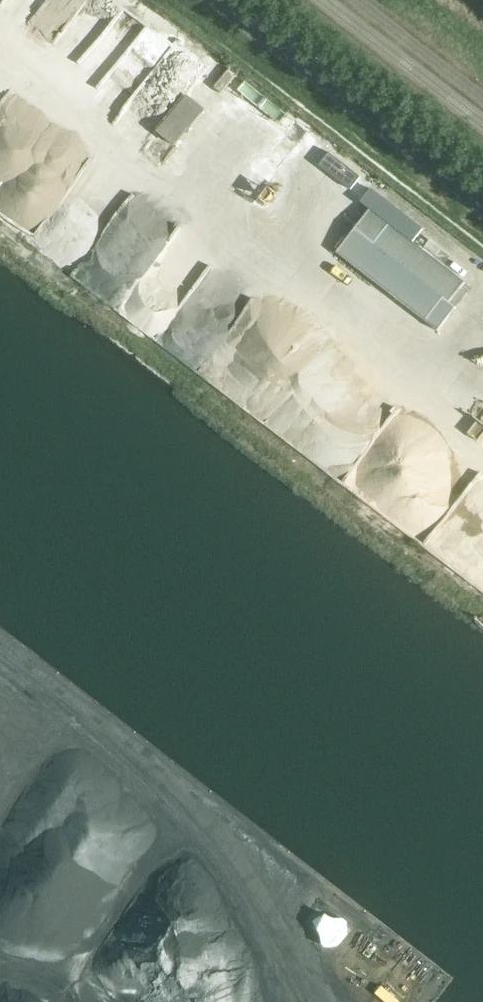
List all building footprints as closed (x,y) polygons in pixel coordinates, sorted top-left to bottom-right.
[(261,101),(268,94),(252,78),(244,85),(261,101)] [(180,143),(210,107),(190,90),(160,127),(180,143)] [(370,209),(355,228),(335,253),(437,333),(456,309),(450,304),(465,283),(370,209)] [(172,324),(166,340),(187,347),(183,361),(208,369),(218,340),(172,324)] [(303,401),(293,394),(270,427),(346,478),(383,424),(317,380),(303,401)] [(41,1001),(123,1001),(145,983),(146,955),(45,840),(41,1001)] [(407,999),(412,1001),(416,1001),(427,985),(419,980),(407,999)]
